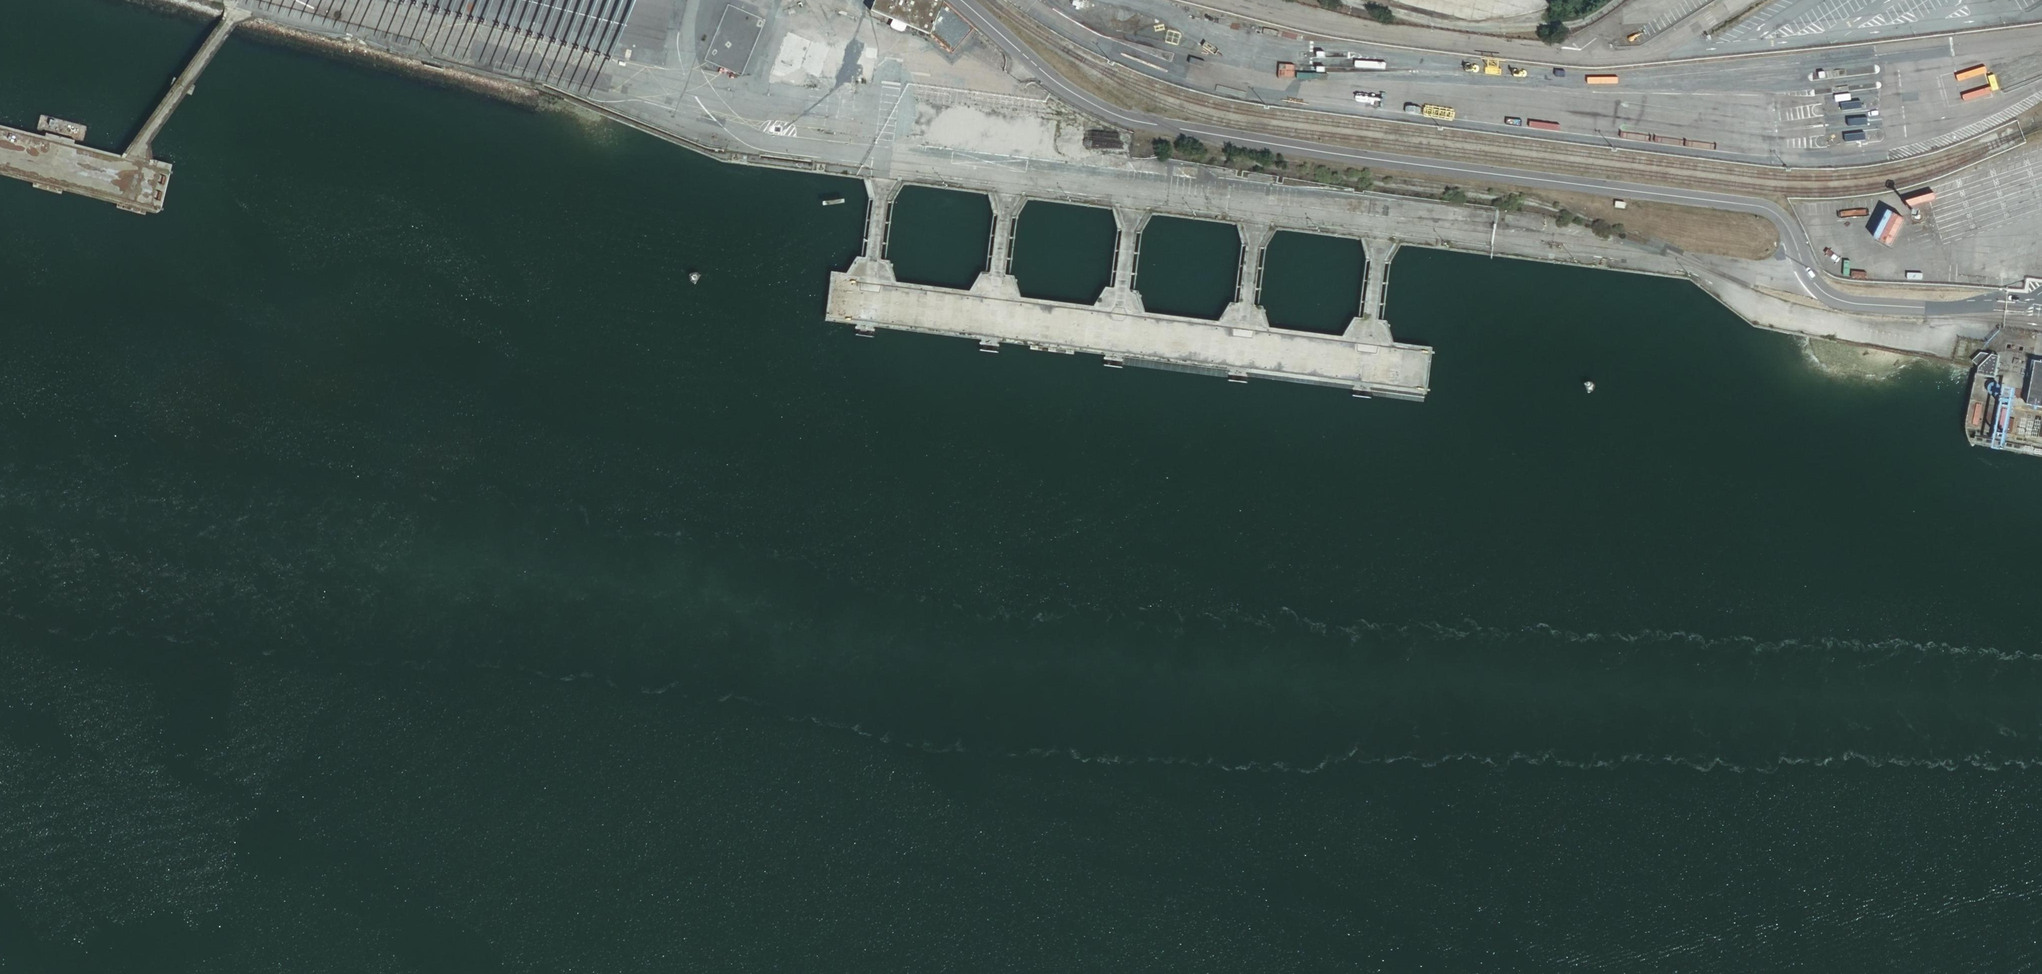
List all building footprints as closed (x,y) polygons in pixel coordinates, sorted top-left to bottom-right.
[(935,0),(872,0),(867,12),(927,35),(940,2),(935,0)] [(973,29),(940,2),(927,35),(951,54),(973,29)] [(1993,378),(1997,357),(1978,354),(1970,362),(1976,367),(1974,375),(1993,378)] [(2032,361),(2024,405),(2041,408),(2041,362),(2032,361)] [(1994,383),(1992,383),(1991,383),(1989,384),(1987,385),(1986,386),(1986,388),(1986,389),(1987,392),(1989,394),(1990,394),(1993,394),(1995,393),(1996,392),(1997,390),(1997,387),(1996,385),(1995,384),(1994,383)]
